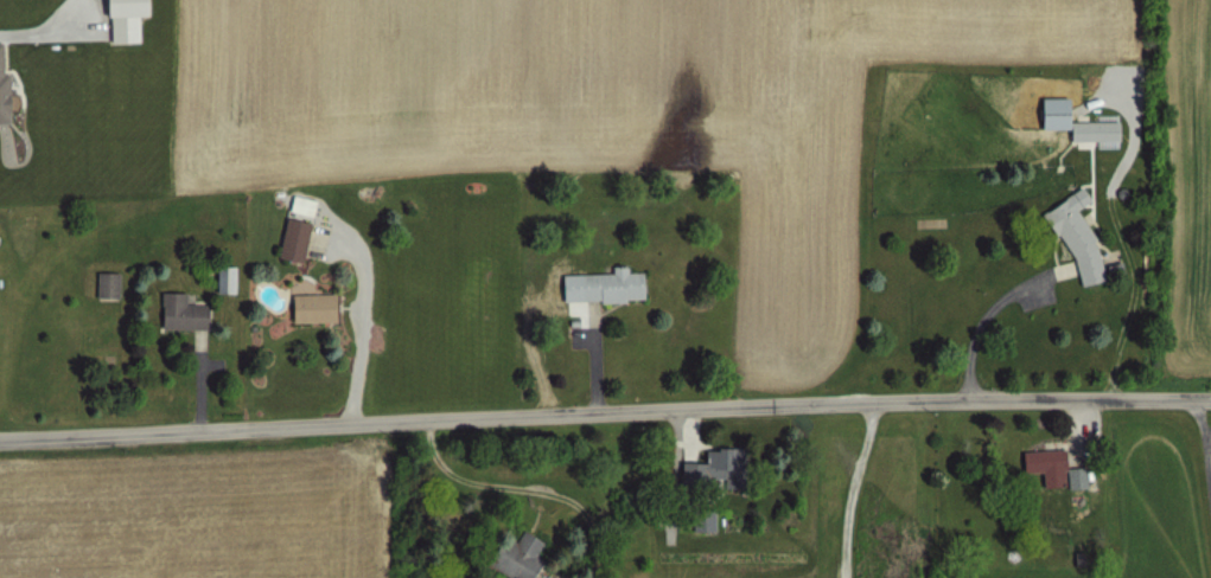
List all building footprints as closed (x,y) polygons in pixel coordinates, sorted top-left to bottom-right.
[(101,14),(117,13),(119,40),(134,40),(133,14),(142,14),(142,0),(100,0),(101,14)] [(0,44),(0,124),(16,124),(15,44),(0,44)] [(1065,108),(1066,129),(1040,129),(1039,109),(1065,108)] [(1066,124),(1067,146),(1116,144),(1115,123),(1066,124)] [(1038,213),(1070,258),(1047,264),(1052,280),(1071,275),(1075,288),(1101,281),(1089,238),(1091,237),(1071,208),(1084,199),(1076,187),(1038,213)] [(287,192),(281,211),(306,217),(311,198),(287,192)] [(304,220),(295,259),(273,255),(281,216),(304,220)] [(317,223),(292,218),(285,258),(310,262),(317,223)] [(556,271),(557,297),(565,297),(566,323),(599,323),(598,302),(620,301),(620,296),(638,296),(638,270),(624,270),(623,263),(606,264),(606,270),(556,271)] [(210,266),(210,290),(229,290),(230,265),(210,266)] [(224,293),(241,293),(241,267),(224,267),(224,293)] [(113,270),(111,298),(90,298),(90,270),(113,270)] [(126,273),(103,273),(103,298),(126,298),(126,273)] [(153,290),(153,329),(203,329),(203,303),(180,303),(180,290),(153,290)] [(287,291),(287,321),(326,321),(326,291),(287,291)] [(676,462),(676,475),(731,475),(729,445),(709,445),(709,450),(700,450),(700,461),(676,462)] [(1016,448),(1016,469),(1038,469),(1039,484),(1060,484),(1060,447),(1016,448)] [(1063,467),(1063,489),(1082,488),(1081,465),(1063,467)] [(689,506),(689,529),(709,529),(709,506),(689,506)] [(538,559),(527,577),(504,577),(479,561),(497,534),(509,542),(517,531),(536,542),(530,553),(538,559)]
